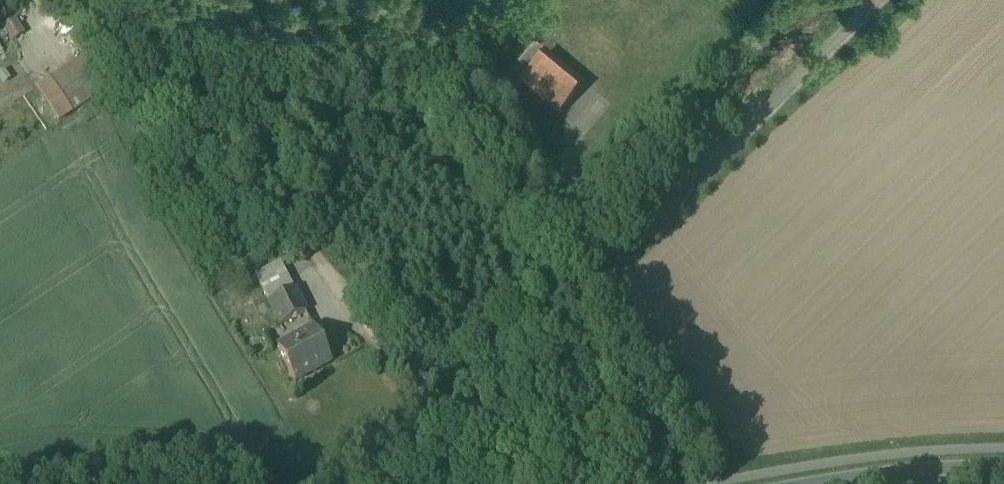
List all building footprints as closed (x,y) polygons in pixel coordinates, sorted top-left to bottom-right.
[(8,24),(14,40),(28,34),(22,19),(8,24)] [(542,51),(519,80),(562,116),(586,87),(542,51)] [(90,54),(41,87),(65,122),(114,89),(90,54)] [(401,124),(391,117),(384,127),(394,134),(401,124)] [(281,263),(256,276),(269,303),(294,290),(281,263)] [(294,290),(269,303),(281,326),(306,313),(294,290)] [(315,329),(278,349),(295,383),(331,363),(315,329)]
